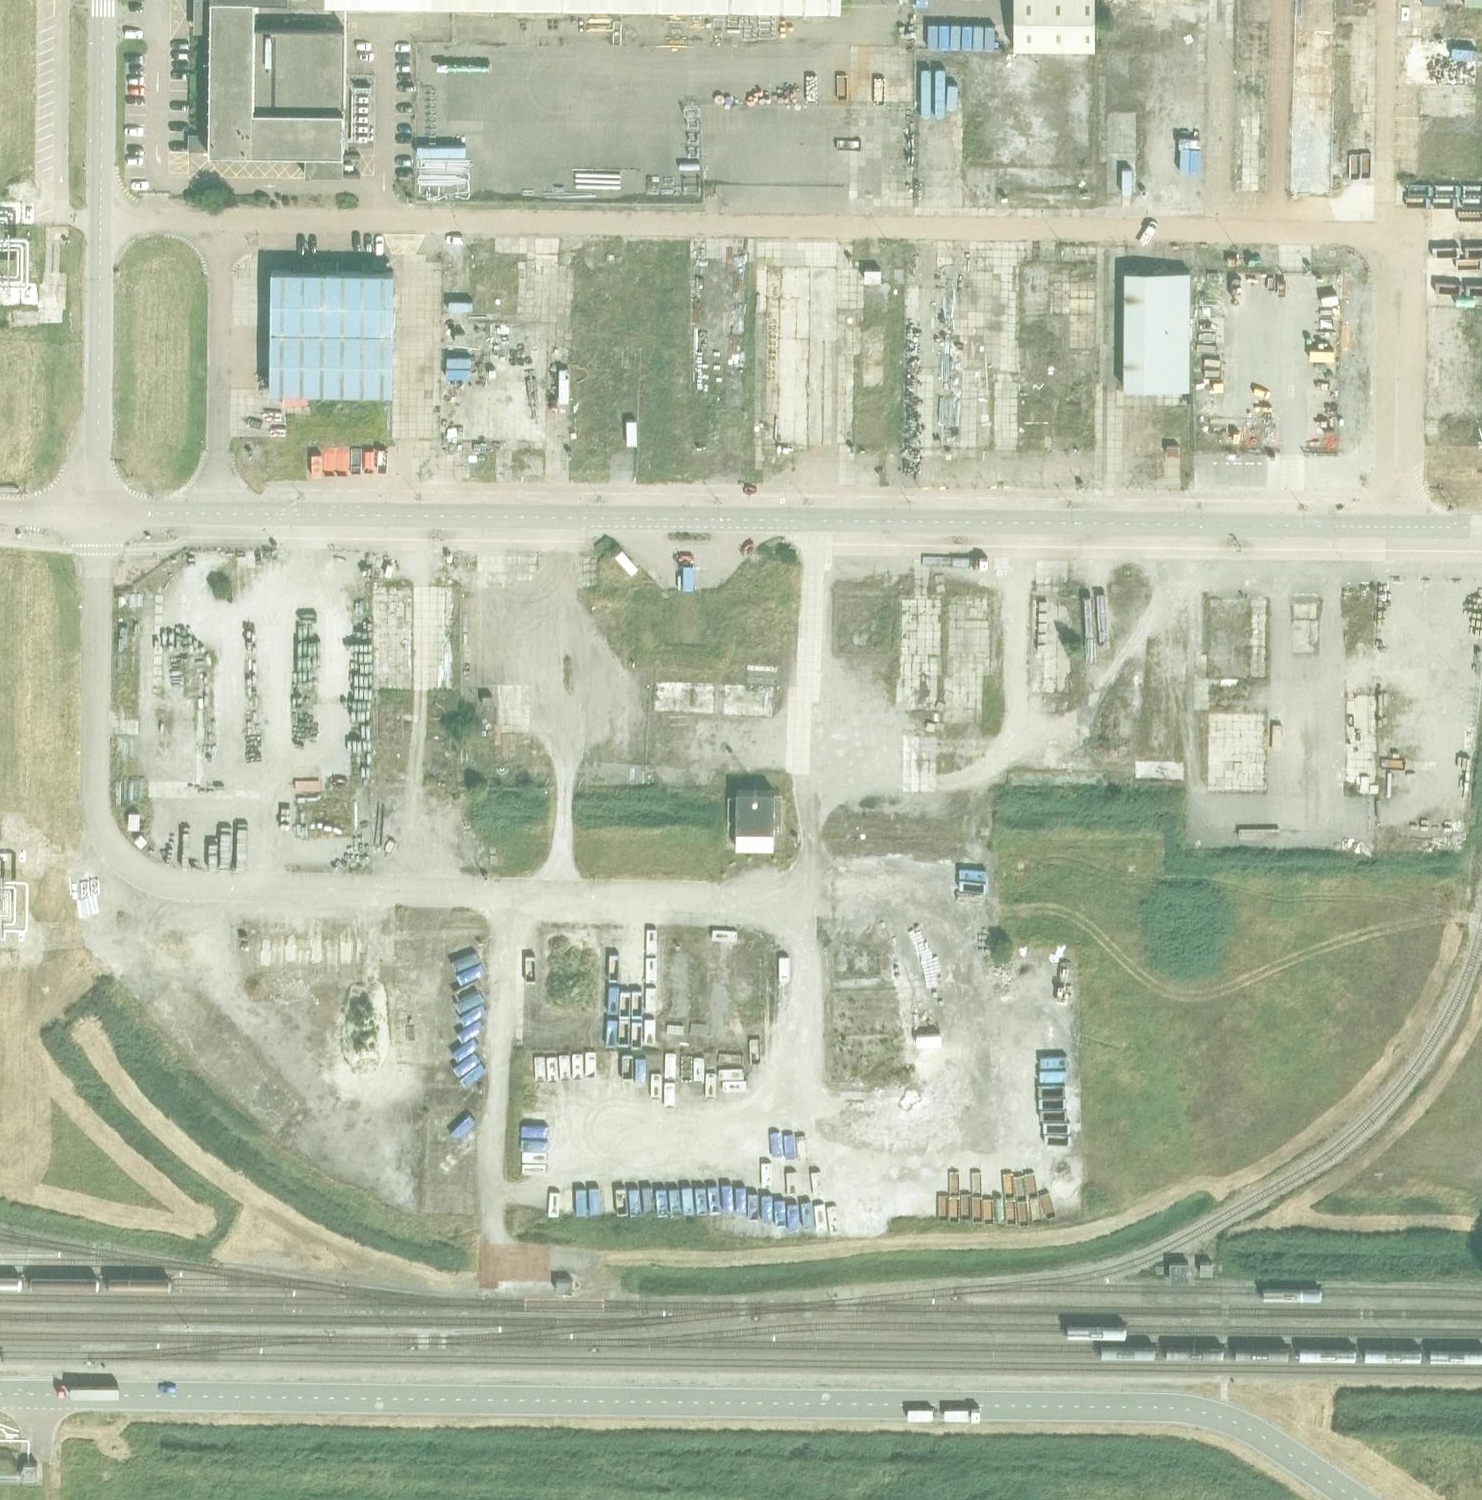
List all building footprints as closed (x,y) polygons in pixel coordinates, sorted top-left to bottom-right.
[(194,30),(210,30),(209,133),(188,133),(188,150),(209,150),(209,151),(305,152),(305,174),(360,175),(360,155),(343,154),(345,27),(255,26),(255,0),(194,0),(194,30)] [(425,0),(425,9),(453,9),(453,0),(613,2),(613,11),(717,11),(717,4),(840,5),(841,0),(419,0),(425,0)] [(1013,47),(1094,47),(1094,0),(1013,0),(1013,47)] [(1199,0),(1177,0),(1176,10),(1198,11),(1199,0)] [(1300,190),(1340,191),(1342,120),(1355,121),(1355,96),(1344,96),(1346,0),(1304,0),(1300,190)] [(1476,20),(1477,7),(1453,5),(1452,19),(1476,20)] [(1140,9),(1114,9),(1115,87),(1145,87),(1144,52),(1140,52),(1140,9)] [(972,159),(973,38),(928,38),(928,158),(972,159)] [(1246,60),(1242,183),(1270,184),(1274,61),(1246,60)] [(1144,182),(1144,101),(1115,101),(1115,182),(1144,182)] [(738,175),(740,116),(714,115),(712,173),(738,175)] [(1444,129),(1443,151),(1481,153),(1481,131),(1444,129)] [(1098,161),(1099,132),(1074,131),(1073,160),(1098,161)] [(1345,195),(1372,195),(1372,183),(1345,183),(1345,195)] [(1103,444),(1106,253),(1028,252),(1027,335),(1054,335),(1055,325),(1074,326),(1074,385),(1028,384),(1027,443),(1103,444)] [(673,441),(676,255),(635,254),(632,440),(673,441)] [(814,255),(777,254),(771,436),(807,437),(814,255)] [(773,292),(773,257),(764,257),(764,292),(773,292)] [(393,270),(271,268),(269,389),(310,390),(392,391),(393,270)] [(880,280),(880,268),(865,268),(865,280),(880,280)] [(1188,390),(1189,272),(1124,271),(1123,390),(1188,390)] [(914,273),(909,444),(998,447),(1000,356),(955,354),(957,274),(914,273)] [(1230,342),(1232,310),(1206,309),(1205,341),(1230,342)] [(701,320),(695,440),(726,441),(727,419),(749,420),(752,357),(728,355),(729,321),(701,320)] [(729,320),(729,331),(754,332),(755,322),(729,320)] [(1338,357),(1338,345),(1315,345),(1315,357),(1338,357)] [(1056,365),(1073,364),(1073,353),(1055,353),(1056,365)] [(818,402),(842,403),(843,386),(819,385),(818,402)] [(839,429),(841,410),(819,407),(817,426),(839,429)] [(272,414),(271,432),(284,432),(285,414),(272,414)] [(1171,450),(1195,449),(1195,414),(1170,414),(1171,450)] [(1259,420),(1209,421),(1210,444),(1259,444),(1259,420)] [(434,459),(435,434),(418,433),(416,458),(434,459)] [(691,548),(692,563),(704,563),(703,548),(691,548)] [(467,576),(382,575),(381,700),(390,700),(390,681),(466,682),(467,576)] [(947,675),(949,586),(906,585),(903,674),(947,675)] [(844,590),(844,650),(893,650),(892,589),(844,590)] [(1274,591),(1218,589),(1214,674),(1270,676),(1274,591)] [(691,693),(691,676),(692,676),(691,659),(668,660),(668,693),(691,693)] [(741,692),(743,670),(703,668),(702,690),(741,692)] [(1354,671),(1355,686),(1378,686),(1378,670),(1354,671)] [(750,691),(778,694),(780,674),(752,671),(750,691)] [(1241,697),(1240,678),(1217,679),(1217,697),(1241,697)] [(1383,688),(1353,687),(1350,792),(1380,793),(1383,688)] [(1394,693),(1394,758),(1418,758),(1419,705),(1453,705),(1454,688),(1429,687),(1429,694),(1394,693)] [(1213,699),(1211,789),(1275,791),(1278,701),(1213,699)] [(408,716),(408,704),(372,705),(372,716),(408,716)] [(388,729),(386,773),(414,774),(414,756),(442,757),(442,749),(413,748),(414,730),(388,729)] [(774,789),(736,789),(736,847),(773,847),(774,789)] [(972,939),(926,938),(926,924),(838,922),(838,972),(891,973),(891,980),(971,981),(972,939)] [(492,1039),(493,932),(463,931),(462,1039),(492,1039)] [(251,932),(250,981),(260,982),(260,992),(310,993),(310,978),(373,980),(374,935),(251,932)] [(678,933),(679,967),(700,967),(700,933),(678,933)] [(701,987),(672,987),(673,1011),(701,1011),(701,987)] [(843,992),(843,1024),(923,1023),(923,991),(843,992)] [(944,1002),(944,1013),(965,1014),(966,1003),(944,1002)] [(437,1007),(394,1005),(392,1056),(435,1058),(437,1007)] [(608,1013),(607,1042),(637,1043),(638,1014),(608,1013)] [(641,1042),(663,1042),(663,1015),(641,1015),(641,1042)] [(373,1101),(373,1017),(343,1017),(343,1101),(373,1101)] [(925,1035),(844,1036),(844,1074),(908,1073),(908,1053),(925,1053),(925,1035)] [(939,1070),(969,1070),(969,1044),(938,1044),(939,1070)] [(397,1064),(394,1114),(407,1114),(406,1140),(431,1141),(434,1073),(418,1072),(419,1065),(397,1064)] [(1007,1112),(1006,1069),(983,1070),(984,1113),(1007,1112)] [(1188,1280),(1188,1262),(1170,1261),(1170,1279),(1188,1280)] [(1212,1261),(1200,1261),(1200,1273),(1212,1273),(1212,1261)]
